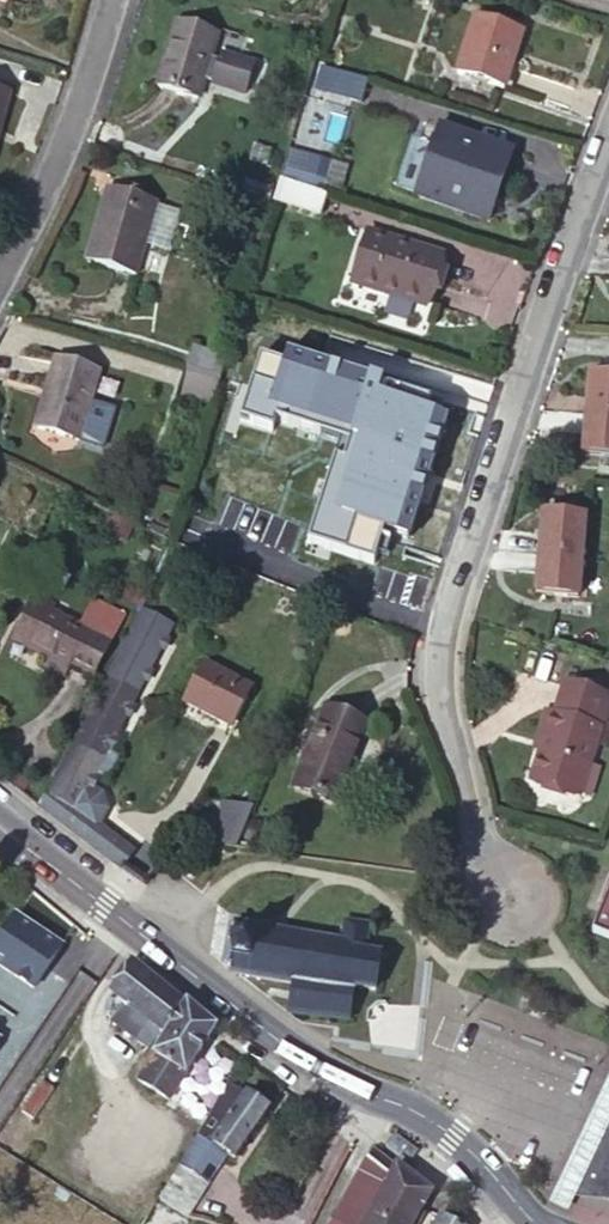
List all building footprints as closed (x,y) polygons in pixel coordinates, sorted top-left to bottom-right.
[(522,33),(475,17),(456,77),(504,92),(522,33)] [(253,66),(218,57),(217,63),(209,60),(216,38),(176,27),(158,90),(198,101),(203,82),(246,94),(253,66)] [(0,93),(0,130),(9,96),(0,93)] [(516,153),(442,127),(434,151),(428,168),(443,174),(450,176),(441,203),(439,210),(489,228),(494,213),(484,210),(501,163),(511,167),(516,153)] [(434,151),(428,149),(422,166),(428,168),(434,151)] [(327,165),(306,158),(300,175),(322,183),(327,165)] [(501,163),(484,210),(494,213),(511,167),(501,163)] [(450,176),(443,174),(434,201),(441,203),(450,176)] [(121,185),(119,193),(138,199),(139,192),(121,185)] [(324,199),(283,187),(277,204),(319,217),(324,199)] [(138,199),(119,193),(108,191),(86,265),(136,279),(145,249),(158,207),(157,205),(138,199)] [(158,207),(145,249),(168,255),(180,214),(158,207)] [(441,257),(367,234),(351,286),(424,310),(441,257)] [(192,350),(185,371),(219,381),(225,360),(192,350)] [(84,424),(89,407),(99,375),(55,362),(45,393),(48,394),(37,432),(78,443),(84,424)] [(585,417),(608,418),(608,371),(598,370),(598,379),(587,378),(585,417)] [(219,381),(185,371),(177,397),(211,407),(219,381)] [(100,411),(89,407),(84,424),(95,427),(100,411)] [(367,507),(453,535),(466,495),(437,485),(451,440),(387,420),(374,460),(228,413),(218,445),(371,494),(367,507)] [(585,417),(582,459),(608,461),(608,418),(585,417)] [(542,518),(538,558),(580,562),(583,522),(542,518)] [(134,529),(117,520),(109,537),(126,546),(134,529)] [(580,562),(538,558),(535,599),(577,603),(580,562)] [(64,676),(68,668),(76,651),(99,664),(124,618),(94,604),(80,628),(51,613),(53,607),(34,598),(13,642),(47,659),(45,666),(64,676)] [(70,746),(37,809),(111,865),(120,871),(133,854),(97,826),(76,810),(87,788),(169,626),(141,611),(71,746),(70,746)] [(133,623),(124,618),(99,664),(92,678),(102,684),(133,623)] [(76,651),(68,668),(92,678),(99,664),(76,651)] [(187,706),(221,723),(225,718),(234,721),(249,691),(206,668),(187,706)] [(550,719),(541,749),(529,787),(577,803),(578,801),(587,771),(595,750),(607,755),(608,749),(608,702),(564,688),(553,719),(550,719)] [(368,727),(325,709),(292,791),(336,809),(368,727)] [(550,719),(542,717),(532,747),(541,749),(550,719)] [(225,718),(221,723),(230,728),(234,721),(225,718)] [(598,775),(587,771),(578,801),(588,804),(598,775)] [(87,788),(76,810),(97,826),(109,813),(100,795),(87,788)] [(222,824),(219,846),(238,849),(253,812),(224,808),(222,824)] [(187,842),(219,846),(222,824),(191,820),(187,842)] [(595,936),(608,942),(608,903),(595,936)] [(0,939),(0,967),(33,989),(61,947),(15,916),(0,939)] [(291,988),(287,1018),(350,1026),(356,992),(376,996),(382,958),(357,953),(358,951),(366,949),(368,929),(345,924),(340,946),(235,926),(228,970),(236,976),(291,988)] [(182,1009),(130,971),(113,995),(122,1002),(157,1030),(154,1034),(161,1039),(152,1052),(153,1053),(135,1078),(165,1099),(184,1072),(207,1036),(212,1028),(185,1005),(182,1009)] [(157,1030),(122,1002),(108,1019),(145,1048),(154,1034),(157,1030)] [(551,1211),(570,1218),(576,1203),(608,1206),(608,1177),(586,1169),(608,1116),(608,1071),(551,1211)] [(266,1110),(227,1085),(157,1198),(187,1217),(225,1155),(233,1159),(266,1110)] [(586,1169),(608,1177),(608,1116),(586,1169)] [(385,1188),(359,1173),(330,1223),(409,1223),(427,1193),(396,1168),(385,1188)] [(156,1201),(143,1223),(187,1223),(189,1222),(156,1201)]
